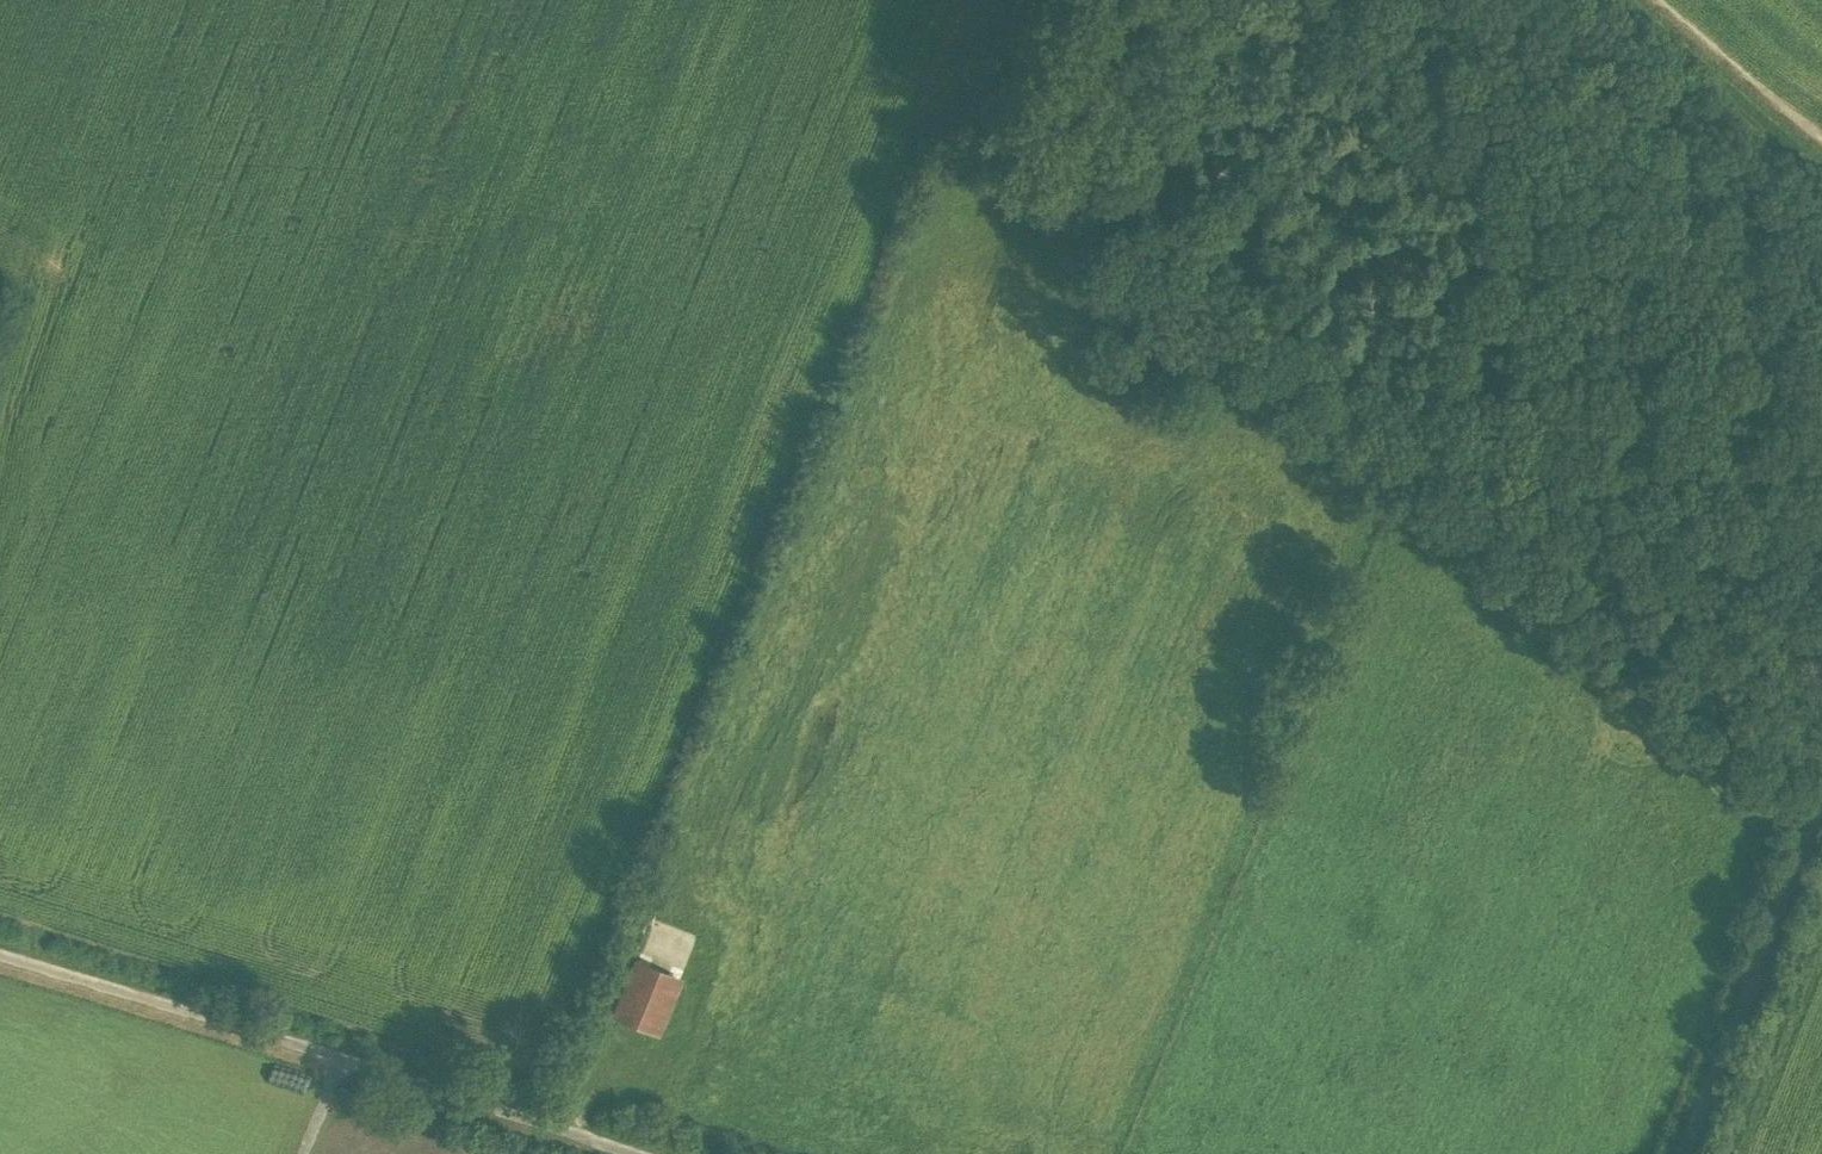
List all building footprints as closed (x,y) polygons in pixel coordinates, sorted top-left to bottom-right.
[(681,980),(638,962),(616,1015),(628,1020),(659,1033),(681,980)]
